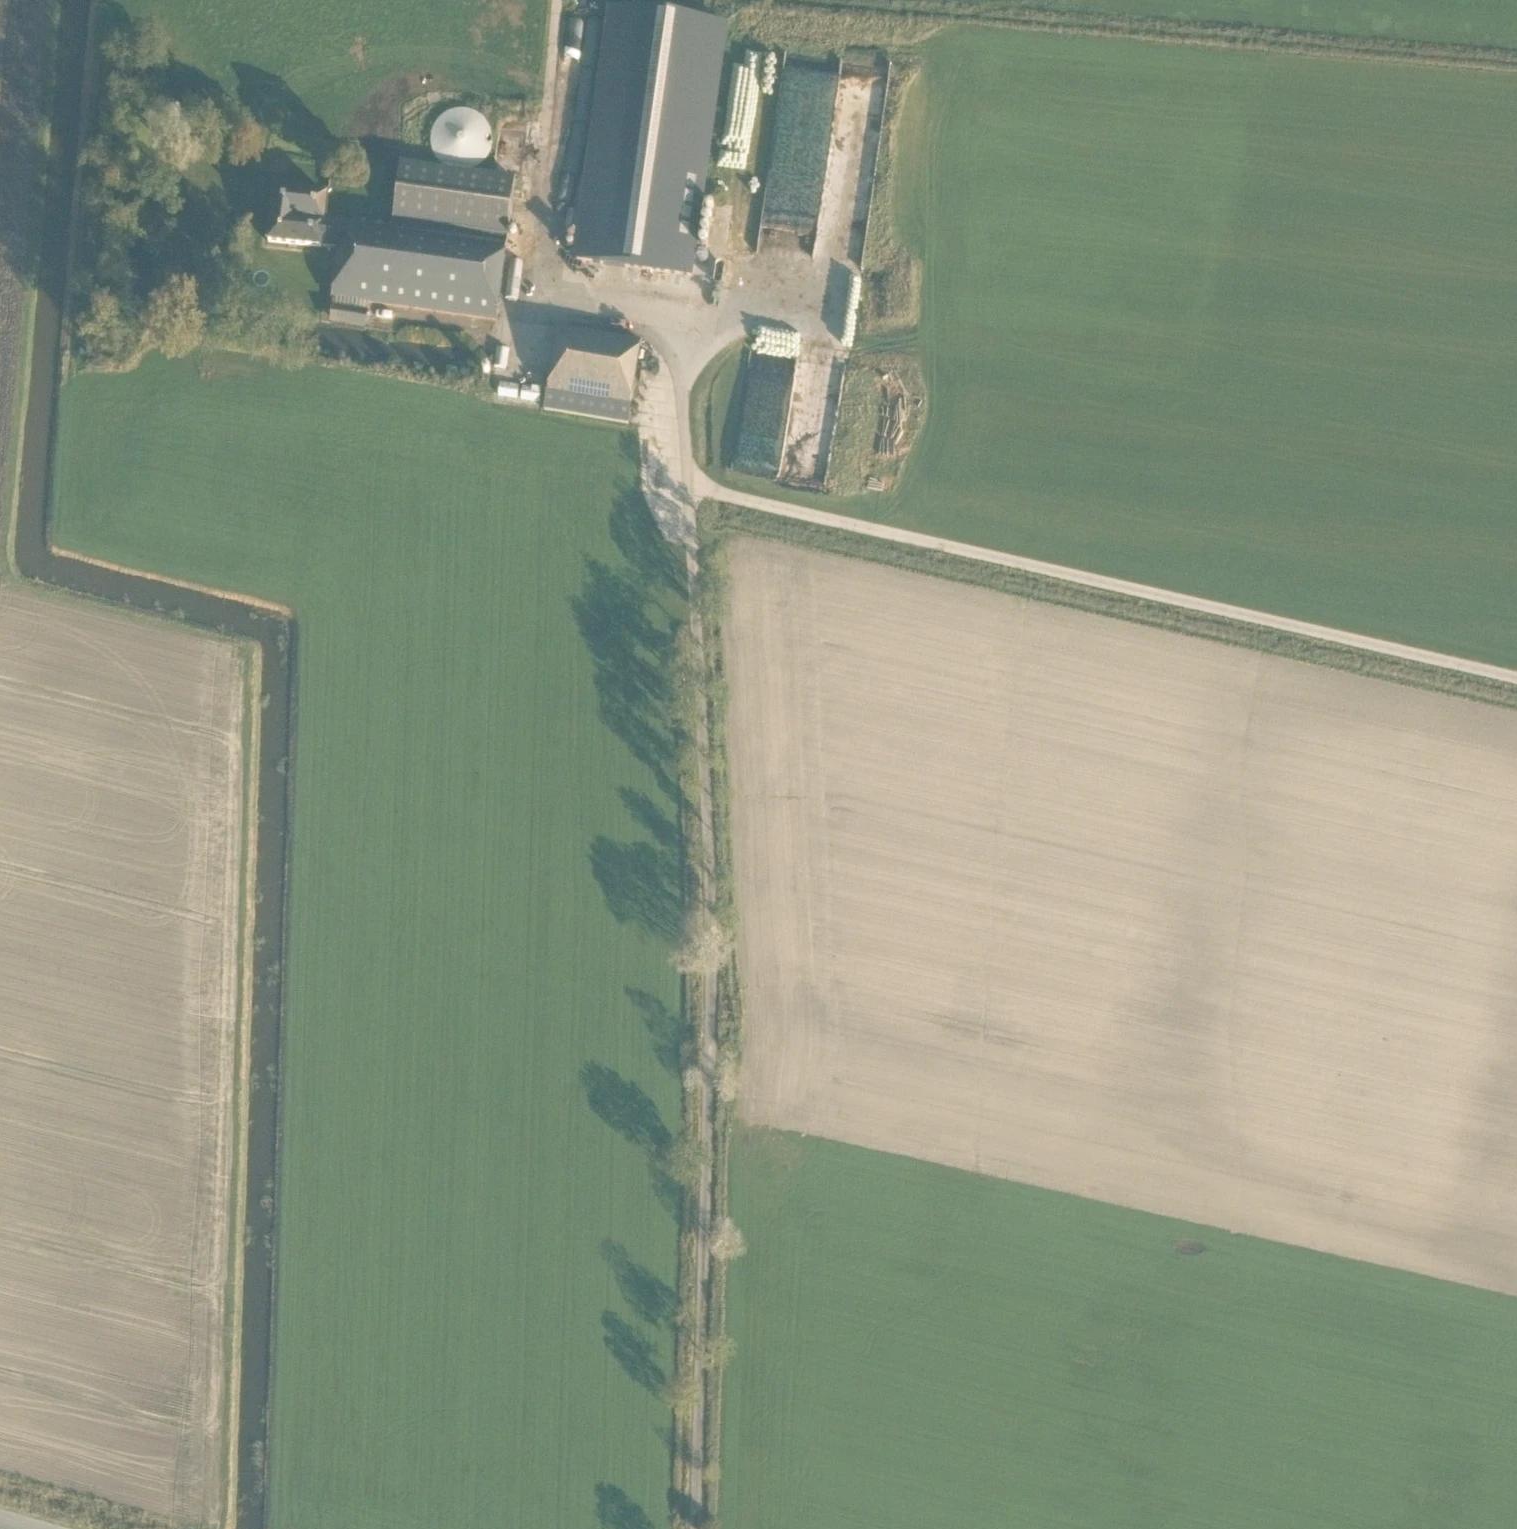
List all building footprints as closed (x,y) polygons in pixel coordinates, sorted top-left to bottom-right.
[(612,10),(577,261),(691,277),(726,26),(612,10)] [(471,111),(462,110),(452,111),(443,116),(437,122),(432,131),(431,140),(432,150),(437,159),(443,165),(452,170),(462,171),(471,170),(480,165),(486,159),(491,150),(492,140),(491,131),(486,122),(480,116),(471,111)] [(515,179),(400,164),(392,225),(353,220),(352,225),(324,221),(327,198),(275,191),(268,244),(340,249),(334,298),(330,325),(366,330),(370,303),(497,320),(515,179)] [(642,342),(558,328),(547,392),(545,392),(542,411),(628,425),(642,342)] [(800,361),(788,458),(770,456),(768,474),(831,482),(846,367),(800,361)]
